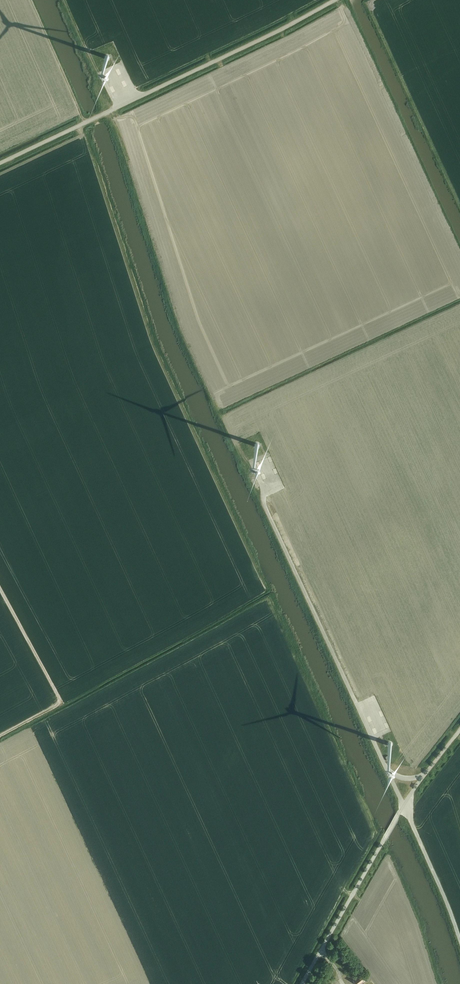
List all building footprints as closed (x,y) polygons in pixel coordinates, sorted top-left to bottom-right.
[(357,983),(360,983),(365,980),(360,973),(353,979),(357,983)]
